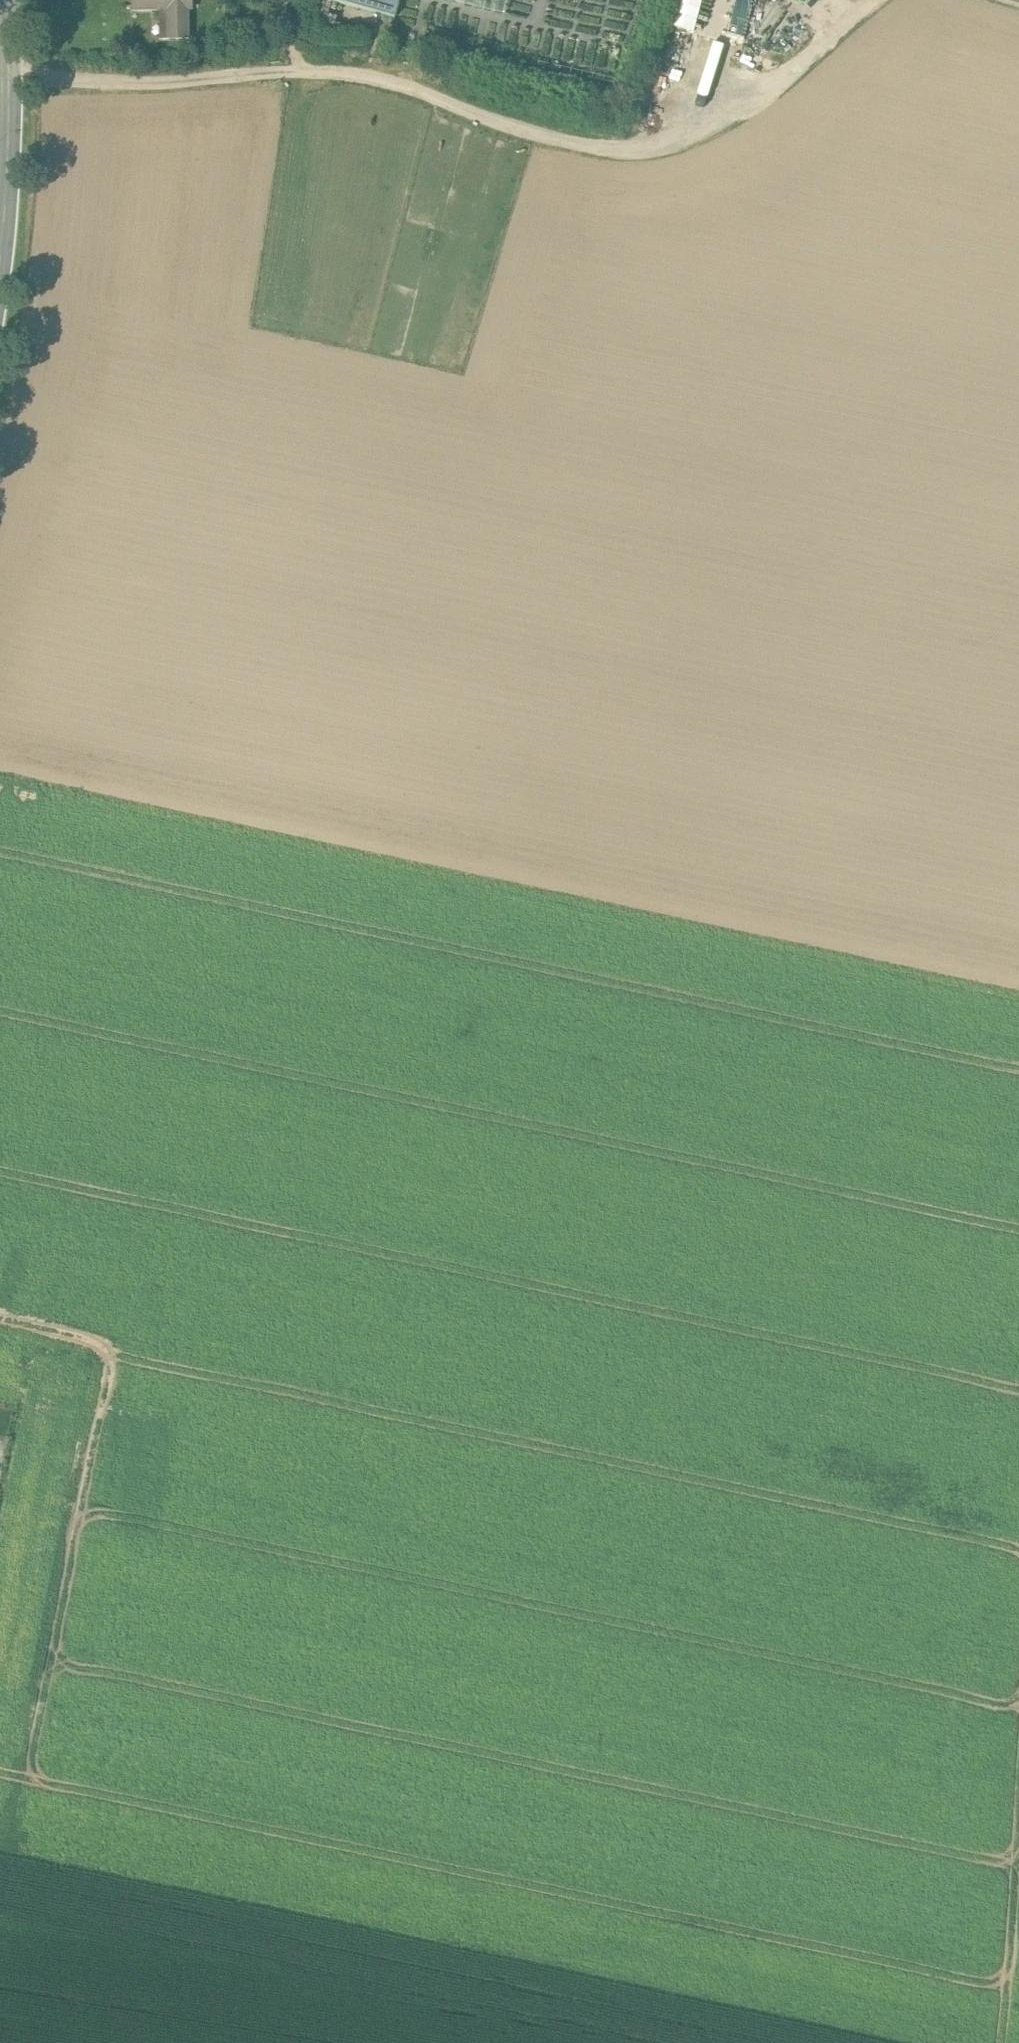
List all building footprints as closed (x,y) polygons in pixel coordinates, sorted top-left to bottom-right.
[(132,11),(166,10),(167,39),(189,39),(188,10),(192,10),(192,0),(132,0),(132,11)] [(400,22),(405,0),(314,0),(400,22)] [(503,19),(508,0),(430,0),(503,19)] [(670,26),(696,31),(702,0),(675,0),(670,26)]
